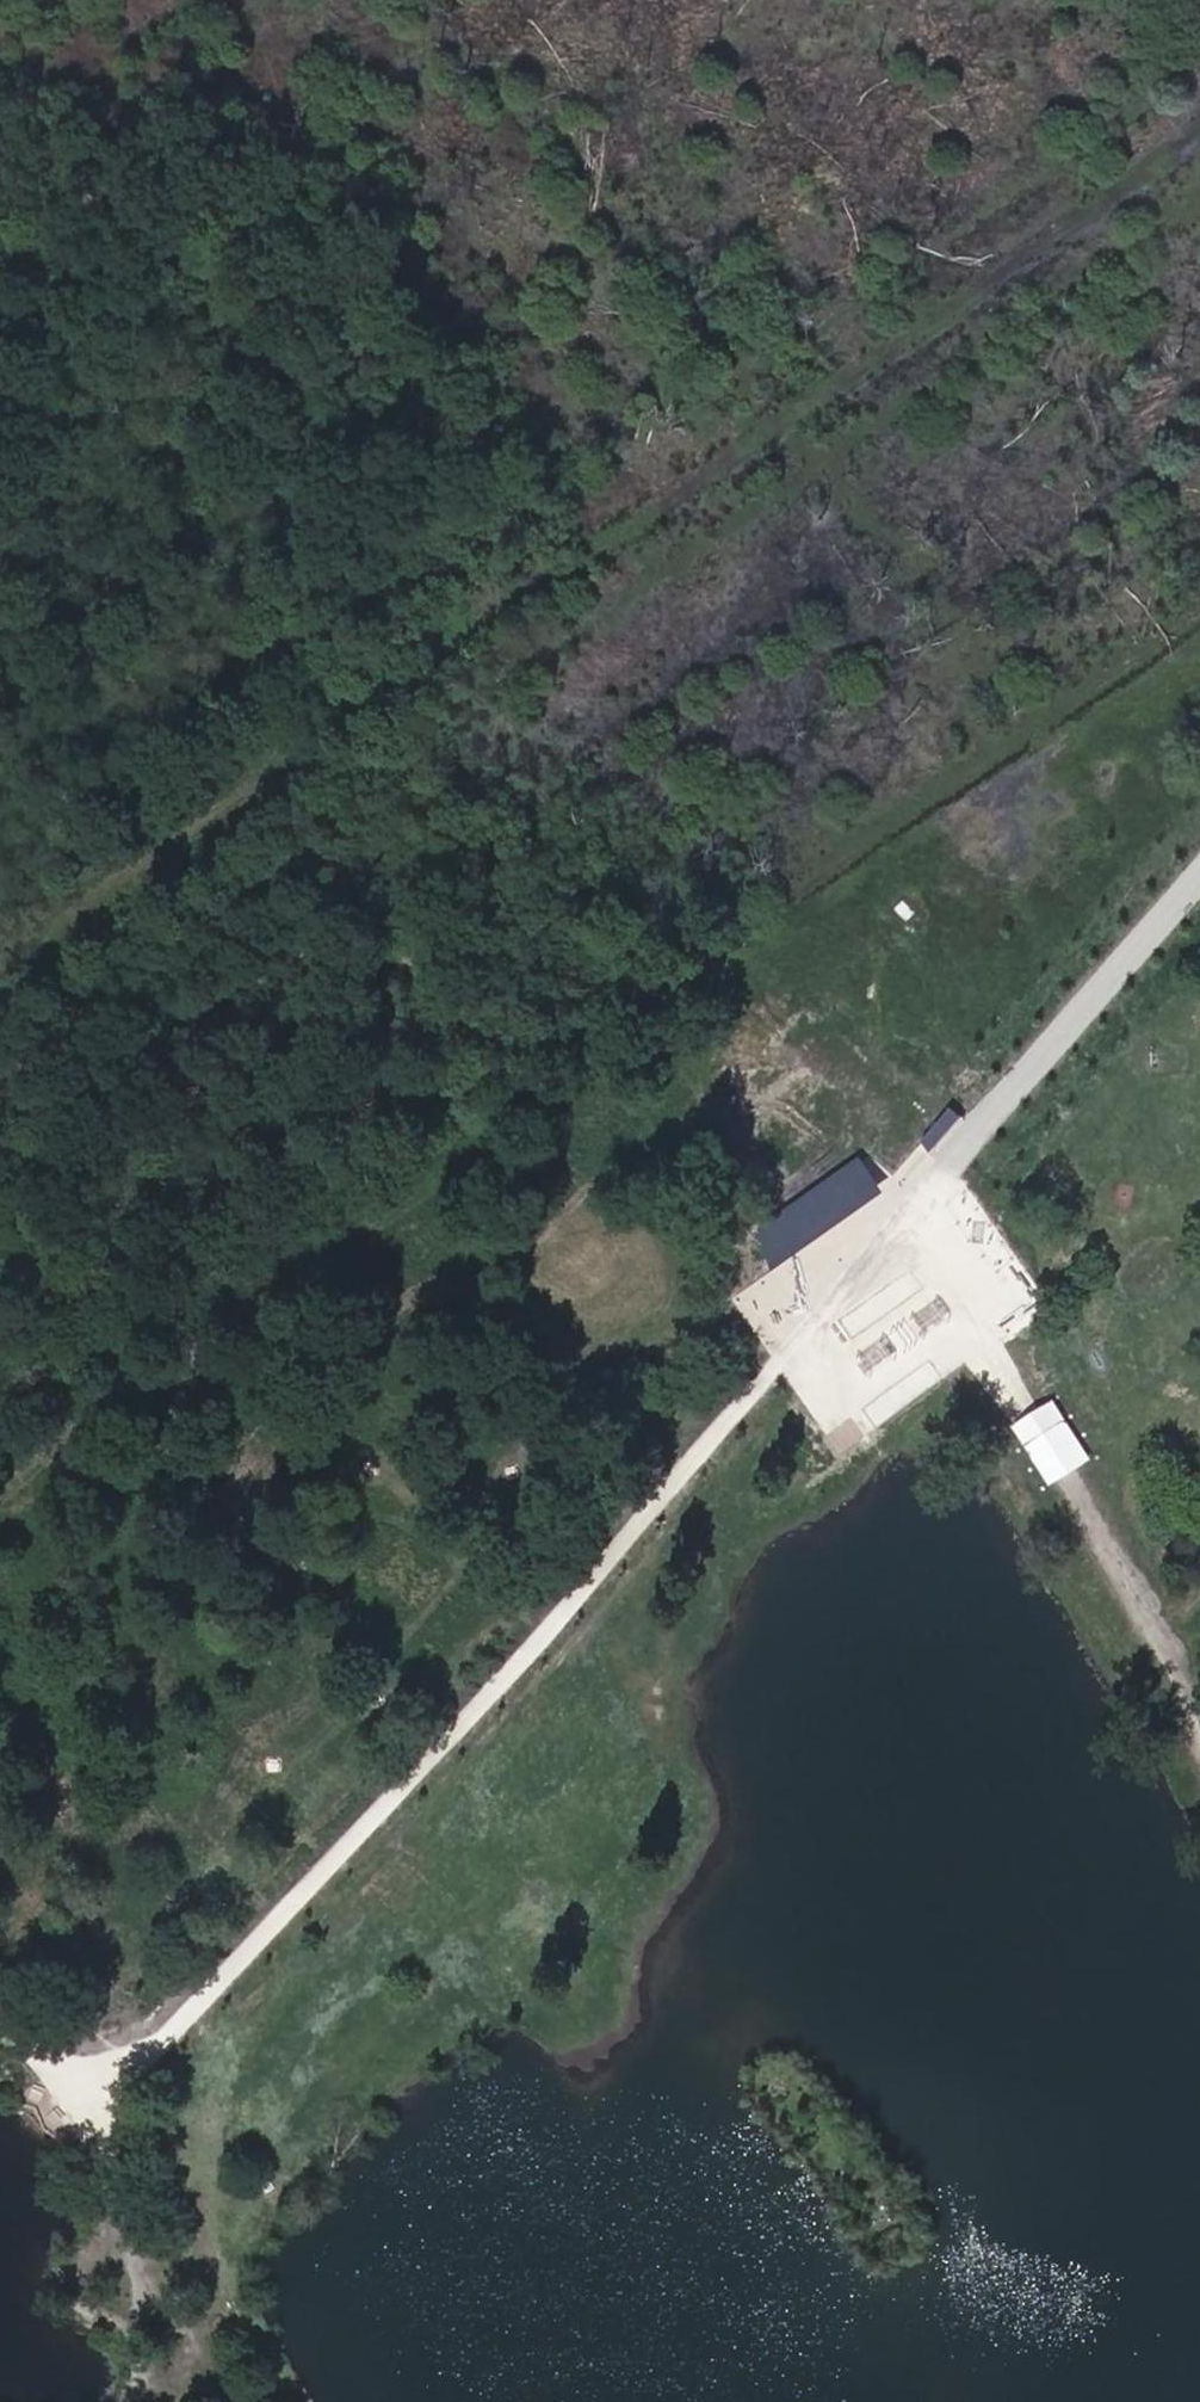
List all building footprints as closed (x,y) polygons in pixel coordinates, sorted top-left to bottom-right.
[(908,925),(929,909),(913,888),(892,904),(908,925)] [(859,1159),(747,1237),(768,1267),(880,1188),(859,1159)]
